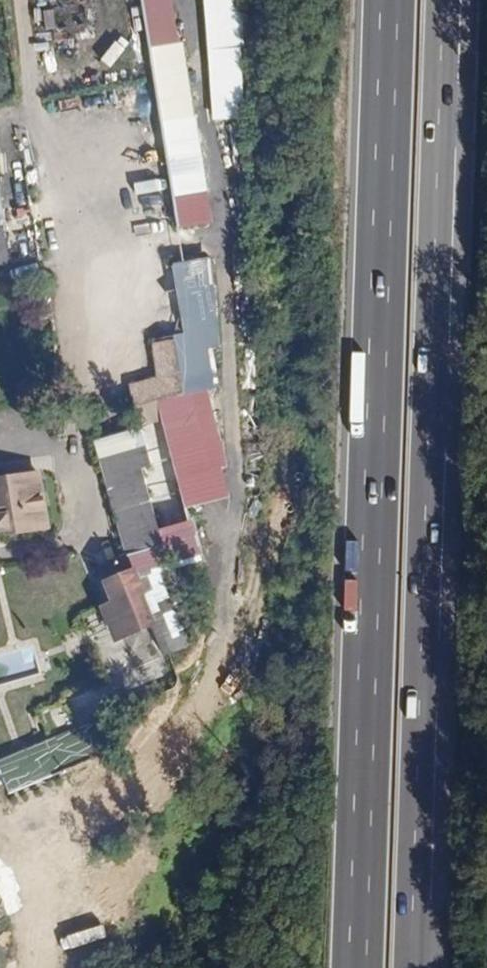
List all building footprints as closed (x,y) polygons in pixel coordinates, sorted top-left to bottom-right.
[(175,200),(209,192),(184,43),(177,43),(169,0),(142,0),(175,200)] [(209,50),(246,48),(243,0),(204,0),(209,50)] [(10,264),(0,197),(0,265),(10,264)] [(230,351),(211,258),(175,266),(190,338),(156,345),(163,380),(132,387),(140,424),(162,419),(159,405),(224,392),(216,355),(230,351)] [(153,467),(141,428),(93,442),(127,553),(97,567),(110,602),(101,607),(116,644),(162,625),(135,560),(166,550),(142,469),(153,467)] [(41,471),(0,477),(0,535),(49,528),(41,471)] [(105,753),(91,720),(0,756),(0,772),(8,792),(105,753)]
